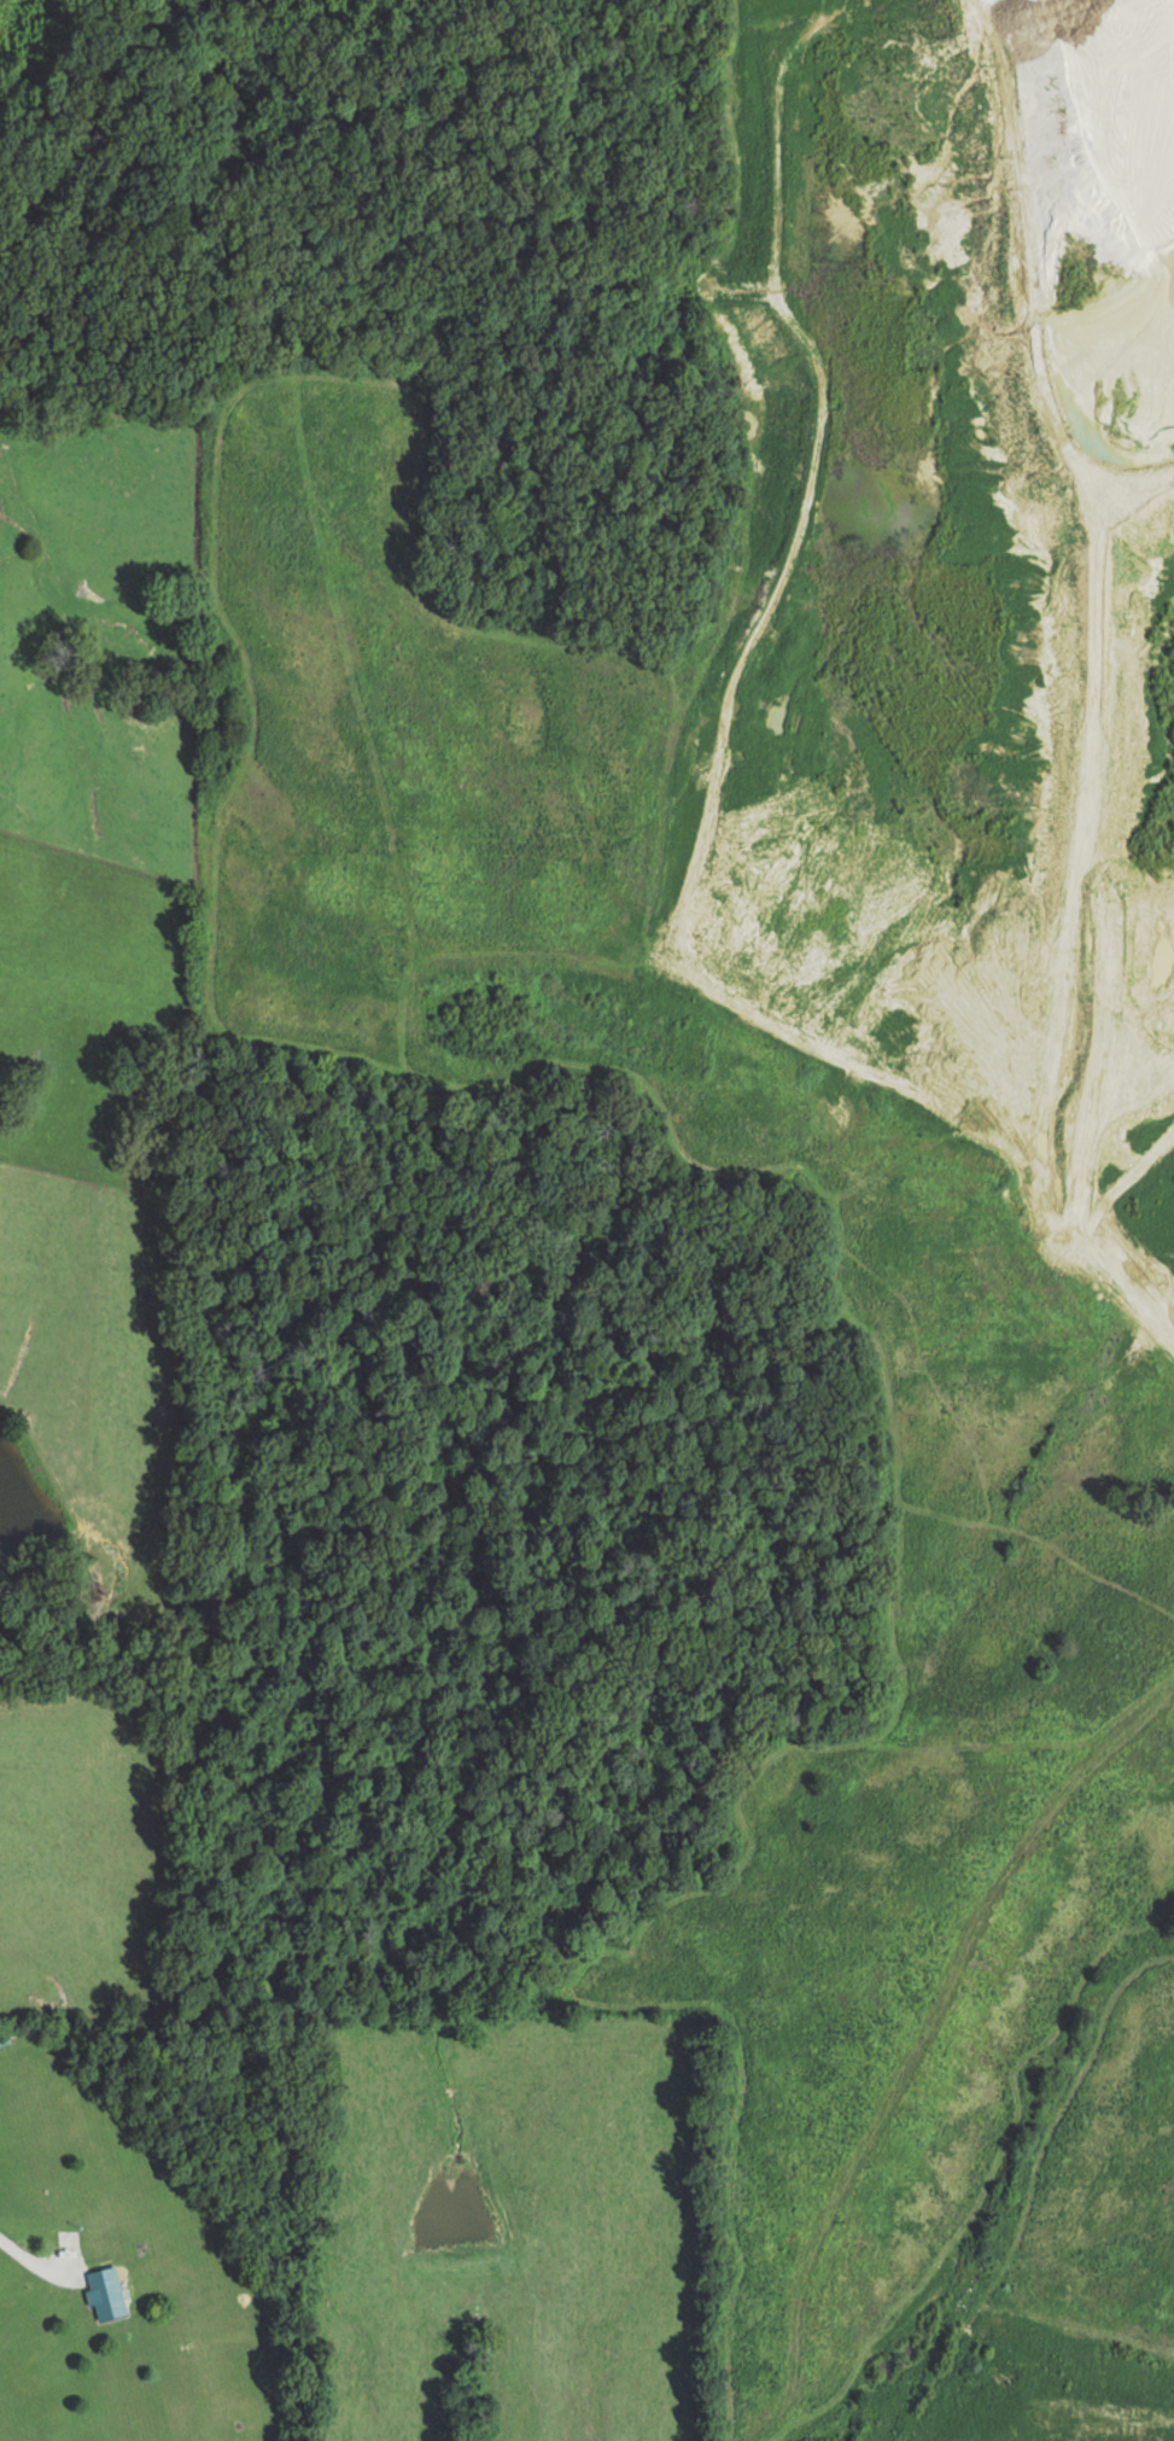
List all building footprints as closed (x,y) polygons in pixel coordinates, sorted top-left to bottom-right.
[(115,2267),(84,2274),(96,2323),(126,2316),(115,2267)]
